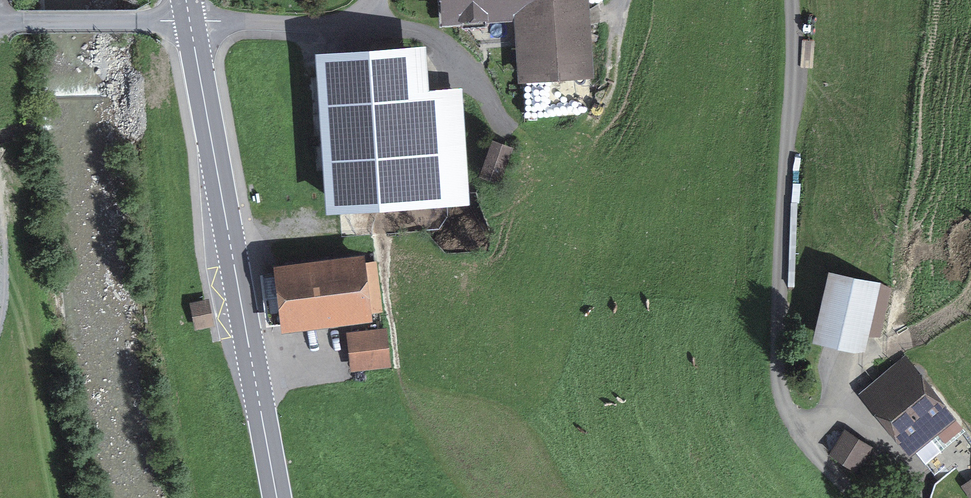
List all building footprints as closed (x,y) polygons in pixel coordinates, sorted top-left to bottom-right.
[(479,17),(518,16),(520,57),(591,55),(589,0),(478,0),(479,17)] [(420,66),(324,73),(333,207),(431,199),(420,66)] [(493,135),(481,169),(504,177),(515,143),(493,135)] [(364,258),(280,267),(286,326),(369,317),(364,258)] [(881,283),(828,271),(811,344),(864,356),(881,283)] [(208,298),(190,302),(195,329),(214,326),(208,298)] [(384,329),(351,332),(355,370),(388,366),(384,329)] [(957,420),(904,356),(857,394),(910,458),(957,420)] [(872,448),(844,430),(828,455),(856,473),(872,448)] [(961,486),(970,497),(970,478),(961,486)]
